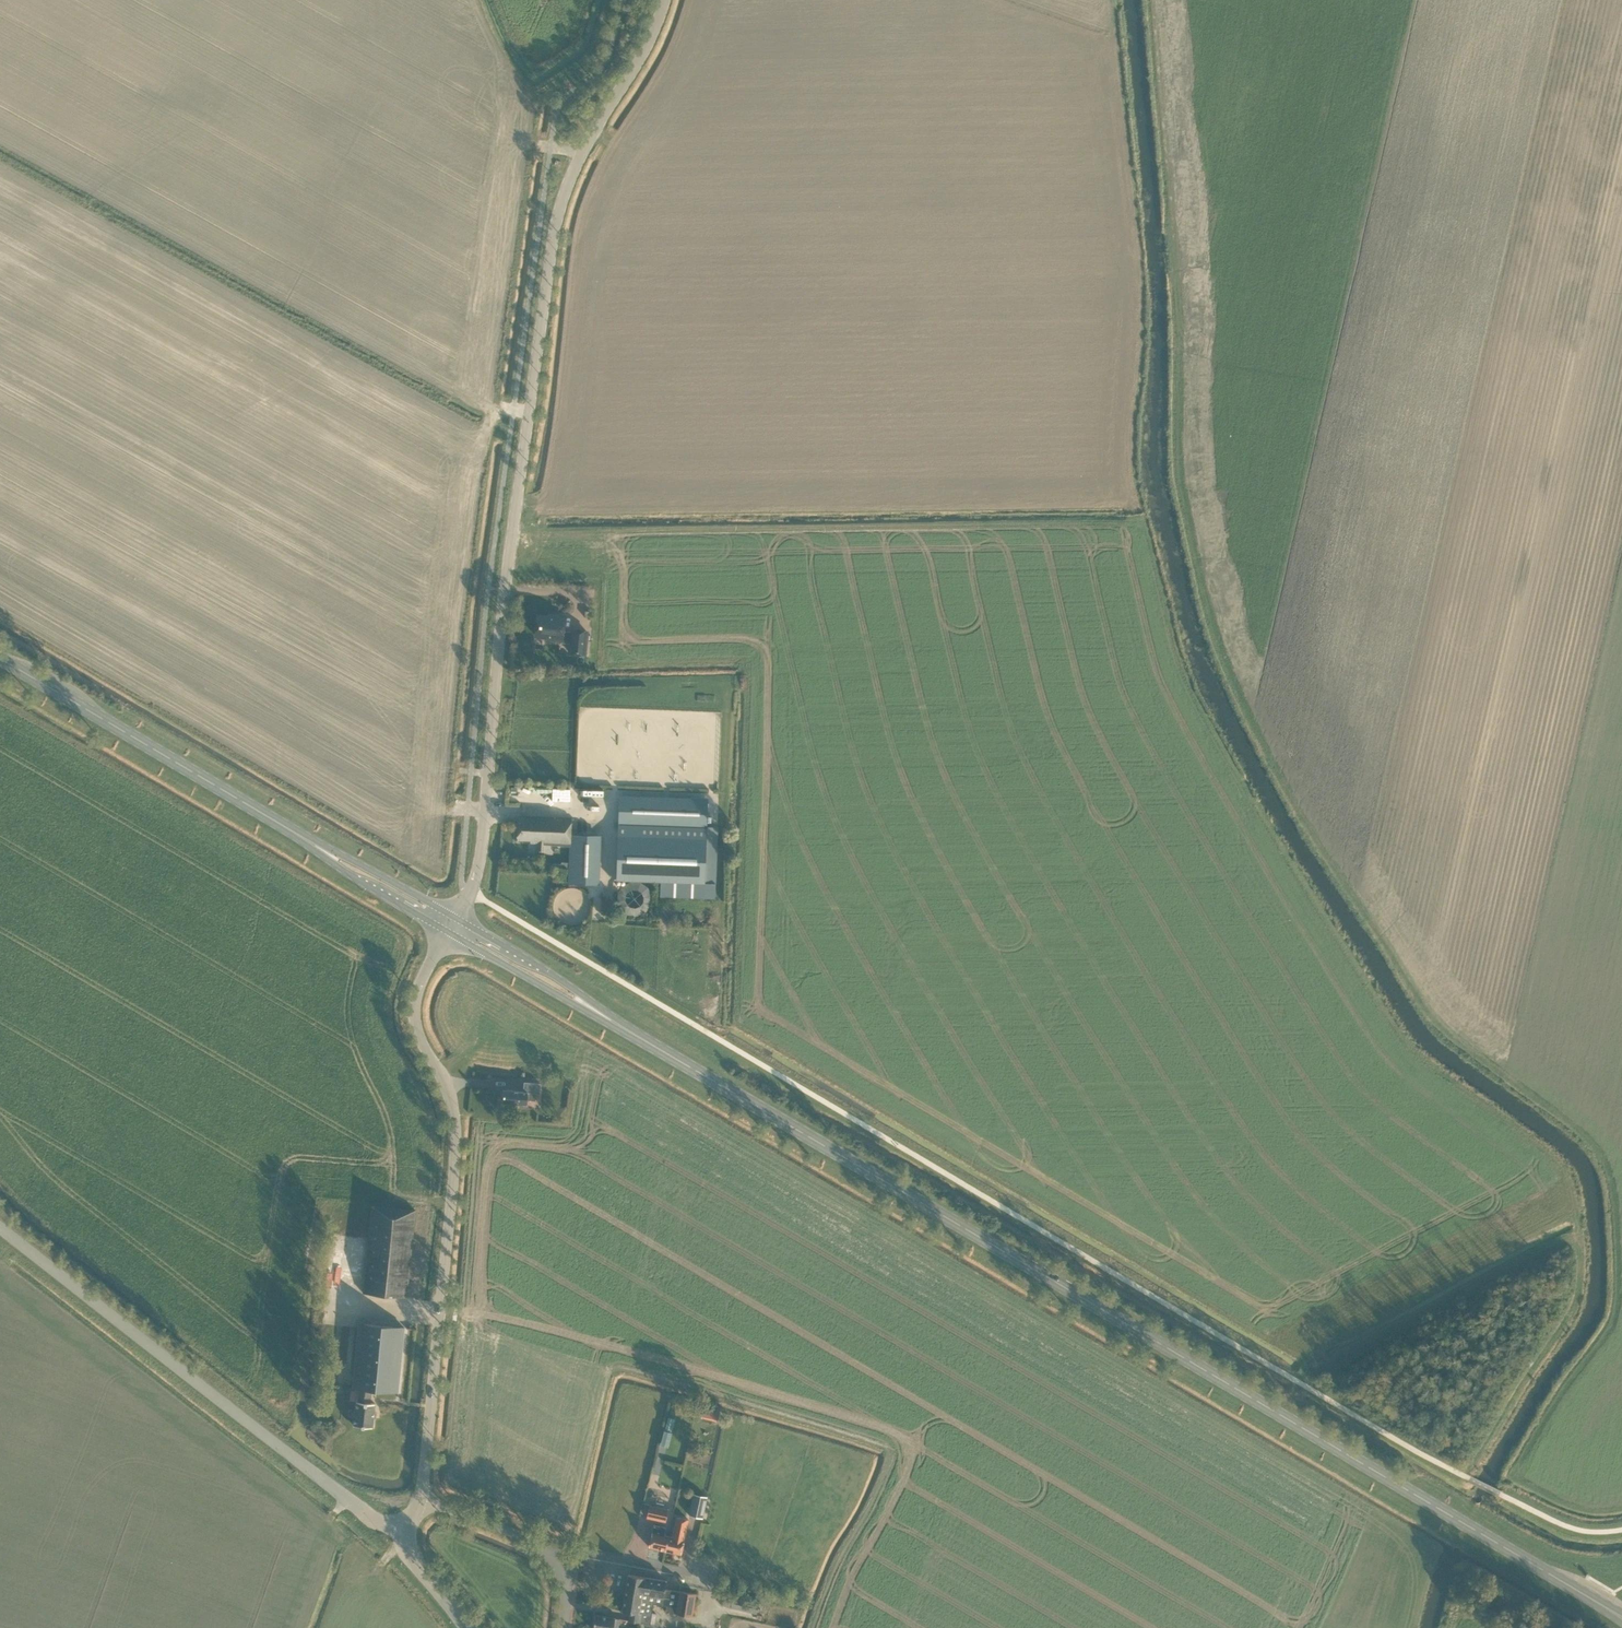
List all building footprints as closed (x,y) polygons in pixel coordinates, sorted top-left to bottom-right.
[(571,643),(572,631),(563,630),(565,616),(554,615),(554,617),(538,616),(536,635),(552,637),(551,640),(562,641),(562,642),(571,643)] [(572,631),(571,643),(570,652),(585,654),(587,632),(572,630),(572,631)] [(618,853),(617,880),(661,881),(705,883),(705,882),(707,827),(708,801),(620,797),(618,853)] [(517,816),(516,839),(530,840),(530,843),(538,843),(538,851),(545,852),(545,845),(571,846),(571,817),(517,816)] [(707,827),(705,882),(716,882),(718,827),(707,827)] [(572,834),(571,860),(576,860),(576,864),(577,864),(576,874),(596,874),(597,834),(572,834)] [(705,883),(661,881),(660,897),(715,898),(716,882),(705,882),(705,883)] [(541,1083),(525,1081),(524,1091),(505,1089),(504,1101),(527,1103),(528,1099),(536,1100),(537,1093),(540,1093),(541,1083)] [(549,1084),(549,1091),(567,1091),(567,1082),(559,1082),(558,1085),(549,1084)] [(416,1209),(372,1205),(363,1292),(407,1297),(416,1209)] [(406,1326),(359,1322),(352,1388),(359,1388),(358,1401),(356,1401),(353,1425),(374,1427),(376,1403),(371,1402),(373,1389),(399,1392),(406,1326)] [(701,1417),(718,1421),(720,1412),(703,1408),(701,1417)] [(665,1429),(671,1431),(674,1418),(668,1416),(665,1429)] [(689,1515),(703,1518),(707,1496),(693,1493),(689,1515)] [(656,1519),(659,1506),(650,1504),(647,1517),(656,1519)] [(659,1506),(656,1519),(665,1521),(669,1508),(659,1506)] [(681,1553),(689,1519),(677,1516),(672,1536),(668,1535),(665,1550),(681,1553)] [(665,1550),(668,1535),(664,1534),(666,1526),(654,1523),(649,1546),(665,1550)] [(667,1580),(628,1574),(623,1610),(630,1611),(629,1620),(650,1624),(654,1603),(667,1605),(666,1611),(676,1613),(692,1616),(696,1593),(680,1590),(680,1591),(665,1588),(667,1580)] [(748,1610),(757,1612),(759,1603),(750,1601),(748,1610)] [(619,1618),(595,1614),(593,1627),(618,1627),(619,1618)]
